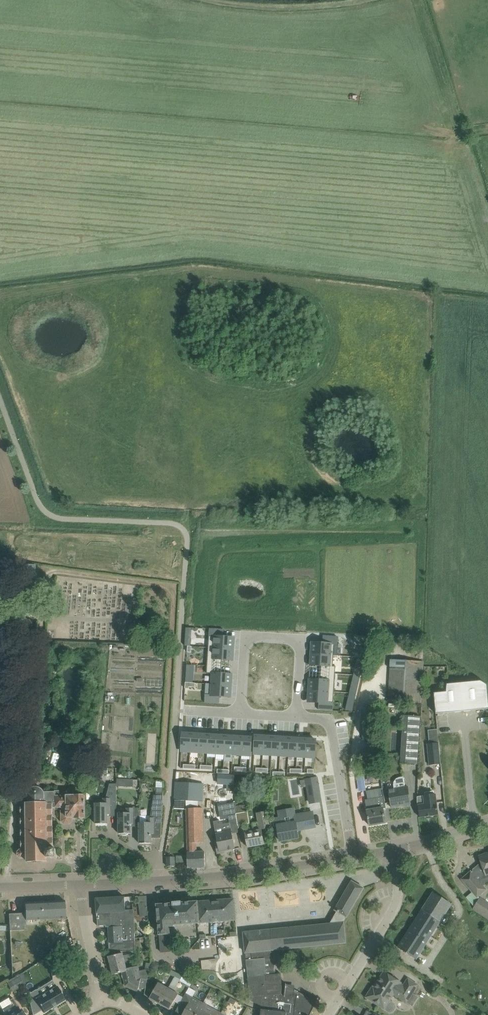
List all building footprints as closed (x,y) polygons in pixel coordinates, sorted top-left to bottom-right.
[(36,580),(36,565),(23,565),(23,580),(36,580)] [(209,629),(208,648),(233,649),(234,638),(223,637),(224,630),(209,629)] [(312,643),(311,654),(334,656),(334,645),(337,645),(338,637),(323,636),(323,643),(312,643)] [(208,648),(207,666),(221,667),(222,660),(233,661),(233,649),(208,648)] [(311,654),(311,666),(321,666),(321,673),(335,674),(336,666),(333,666),(334,656),(311,654)] [(421,702),(423,666),(423,661),(391,660),(389,700),(421,702)] [(207,666),(207,673),(212,674),(211,684),(231,685),(232,674),(221,674),(221,667),(207,666)] [(310,679),(309,691),(334,692),(335,674),(321,673),(321,680),(310,679)] [(487,685),(481,681),(460,683),(463,712),(487,709),(487,689),(487,685)] [(436,714),(463,712),(460,683),(447,684),(447,692),(434,693),(436,714)] [(205,694),(205,702),(219,703),(220,696),(230,697),(231,685),(211,684),(210,695),(205,694)] [(309,691),(308,702),(319,702),(319,710),(333,711),(334,692),(309,691)] [(383,704),(377,708),(381,714),(387,710),(383,704)] [(403,715),(400,763),(417,764),(421,717),(403,715)] [(429,765),(441,764),(437,729),(428,730),(429,743),(427,744),(429,765)] [(183,733),(182,751),(190,752),(192,734),(183,733)] [(192,734),(190,752),(199,752),(200,735),(192,734)] [(200,735),(199,752),(207,753),(208,735),(200,735)] [(208,735),(207,753),(216,753),(217,736),(208,735)] [(217,736),(216,753),(224,754),(225,736),(217,736)] [(225,736),(224,754),(233,754),(234,737),(225,736)] [(255,736),(254,754),(263,754),(264,737),(255,736)] [(234,737),(233,754),(241,755),(243,737),(234,737)] [(243,737),(241,755),(250,755),(252,738),(243,737)] [(264,737),(263,754),(272,755),(273,737),(264,737)] [(273,737),(272,755),(280,755),(281,738),(273,737)] [(281,738),(280,755),(289,756),(290,738),(281,738)] [(290,738),(289,756),(297,757),(298,739),(290,738)] [(298,739),(297,757),(306,757),(307,739),(298,739)] [(307,739),(306,757),(315,758),(316,740),(307,739)] [(29,782),(31,759),(31,755),(27,754),(27,759),(23,758),(21,781),(29,782)] [(98,768),(96,778),(101,778),(102,773),(107,773),(108,769),(98,768)] [(408,786),(405,787),(403,777),(399,778),(397,779),(394,782),(394,786),(395,789),(388,790),(391,808),(411,804),(409,794),(408,786)] [(320,801),(316,778),(306,779),(310,803),(320,801)] [(161,835),(163,805),(164,782),(156,781),(156,795),(154,795),(151,816),(140,816),(141,825),(139,825),(140,844),(151,843),(151,835),(161,835)] [(117,815),(117,805),(116,786),(116,784),(110,784),(106,799),(103,799),(103,803),(95,803),(96,814),(96,824),(107,824),(107,815),(117,815)] [(55,808),(55,792),(45,792),(44,791),(43,790),(42,789),(43,789),(42,788),(42,789),(40,788),(39,788),(39,787),(38,787),(37,787),(35,787),(34,787),(34,788),(33,788),(32,789),(31,788),(31,789),(30,791),(29,792),(28,793),(29,793),(28,794),(28,796),(28,797),(28,800),(28,801),(28,803),(28,802),(27,802),(26,801),(25,801),(24,801),(24,802),(23,802),(23,803),(23,804),(21,804),(21,805),(21,815),(21,816),(19,816),(19,827),(21,827),(22,838),(21,838),(21,839),(22,839),(22,849),(20,849),(17,852),(17,856),(20,858),(27,858),(27,862),(33,862),(42,862),(42,861),(48,861),(48,858),(56,858),(56,849),(53,849),(52,808),(55,808)] [(383,808),(385,808),(382,789),(367,791),(368,800),(365,800),(367,811),(368,816),(370,826),(386,823),(383,808)] [(55,792),(55,808),(62,808),(62,811),(61,811),(62,821),(64,824),(70,824),(72,821),(72,817),(75,817),(75,818),(86,818),(85,808),(85,803),(85,795),(85,790),(75,790),(75,795),(67,795),(60,796),(60,790),(55,790),(55,792)] [(433,792),(425,793),(426,795),(417,797),(417,806),(418,806),(420,817),(439,815),(437,803),(436,794),(434,794),(433,792)] [(235,813),(236,806),(236,802),(226,804),(229,822),(236,820),(235,813)] [(248,811),(246,811),(245,805),(236,806),(235,813),(236,820),(237,826),(250,824),(248,811)] [(141,825),(140,816),(140,808),(128,808),(128,813),(119,813),(119,834),(131,834),(131,825),(139,825),(141,825)] [(187,852),(188,868),(205,867),(204,851),(197,852),(196,843),(203,843),(202,808),(198,808),(187,808),(188,852),(187,852)] [(269,827),(268,817),(266,812),(257,814),(259,821),(256,822),(256,823),(252,823),(254,832),(246,834),(246,837),(248,847),(264,844),(261,829),(269,827)] [(280,818),(274,819),(275,828),(278,827),(280,841),(299,838),(297,830),(305,829),(303,814),(295,816),(280,818)] [(224,851),(235,849),(233,839),(231,827),(230,827),(230,823),(223,824),(223,823),(219,820),(214,821),(216,834),(218,844),(215,844),(217,854),(225,853),(224,851)] [(479,857),(482,864),(486,875),(487,874),(487,853),(479,857)] [(487,890),(471,871),(462,879),(468,887),(477,898),(487,890)] [(282,992),(282,988),(281,974),(275,974),(273,950),(346,943),(344,923),(343,922),(347,917),(364,888),(352,881),(335,910),(337,912),(330,924),(244,932),(246,953),(248,977),(250,997),(282,992)] [(433,892),(398,947),(407,953),(416,959),(427,943),(443,918),(452,904),(442,898),(433,892)] [(140,903),(139,903),(140,917),(148,916),(147,903),(147,896),(139,897),(140,903)] [(125,910),(125,907),(125,897),(96,898),(97,918),(98,918),(98,926),(108,925),(111,925),(111,920),(118,920),(118,927),(109,927),(110,952),(120,952),(140,950),(140,949),(140,941),(135,942),(134,922),(134,910),(125,910)] [(197,902),(199,923),(235,920),(234,899),(197,902)] [(480,899),(474,909),(487,918),(487,904),(480,899)] [(63,901),(40,902),(41,919),(52,919),(65,918),(64,901),(63,901)] [(25,913),(9,914),(9,924),(10,931),(26,930),(25,920),(41,919),(40,902),(25,903),(25,913)] [(199,923),(197,902),(181,903),(174,903),(174,904),(157,905),(160,944),(170,943),(169,926),(174,926),(174,925),(199,923)] [(170,943),(160,944),(161,952),(171,952),(170,943)] [(25,946),(8,946),(9,970),(25,969),(25,946)] [(127,971),(126,969),(125,962),(132,960),(131,954),(123,956),(123,953),(118,954),(109,957),(113,974),(122,972),(127,971)] [(58,959),(49,960),(52,976),(61,974),(58,959)] [(147,980),(149,970),(150,964),(146,963),(145,970),(139,971),(138,966),(126,969),(127,971),(122,972),(126,986),(137,992),(139,988),(141,979),(147,980)] [(405,985),(393,977),(384,972),(380,979),(381,979),(375,988),(373,987),(366,997),(384,1009),(389,1012),(394,1012),(396,1008),(395,1003),(390,1000),(394,995),(406,1003),(418,985),(408,979),(409,980),(405,985)] [(19,976),(9,982),(14,991),(24,985),(19,976)] [(179,994),(173,991),(177,984),(178,985),(181,980),(175,977),(168,988),(160,1004),(170,1010),(179,994)] [(168,988),(164,986),(158,983),(150,998),(160,1004),(168,988)] [(286,985),(287,984),(286,984),(285,989),(282,988),(282,992),(250,997),(251,1000),(262,1006),(261,1014),(310,1014),(317,1002),(286,985)] [(33,1014),(34,1014),(42,1010),(44,1013),(65,1000),(57,986),(40,996),(36,989),(28,994),(33,1014)] [(199,1000),(186,993),(180,1004),(186,1008),(182,1014),(197,1014),(203,1003),(199,1000)] [(16,1003),(13,998),(10,1000),(8,998),(0,1003),(0,1005),(4,1010),(6,1014),(24,1014),(23,1014),(21,1010),(20,1010),(16,1003)] [(197,1014),(220,1014),(221,1013),(214,1009),(211,1013),(205,1010),(208,1005),(203,1003),(197,1014)]
